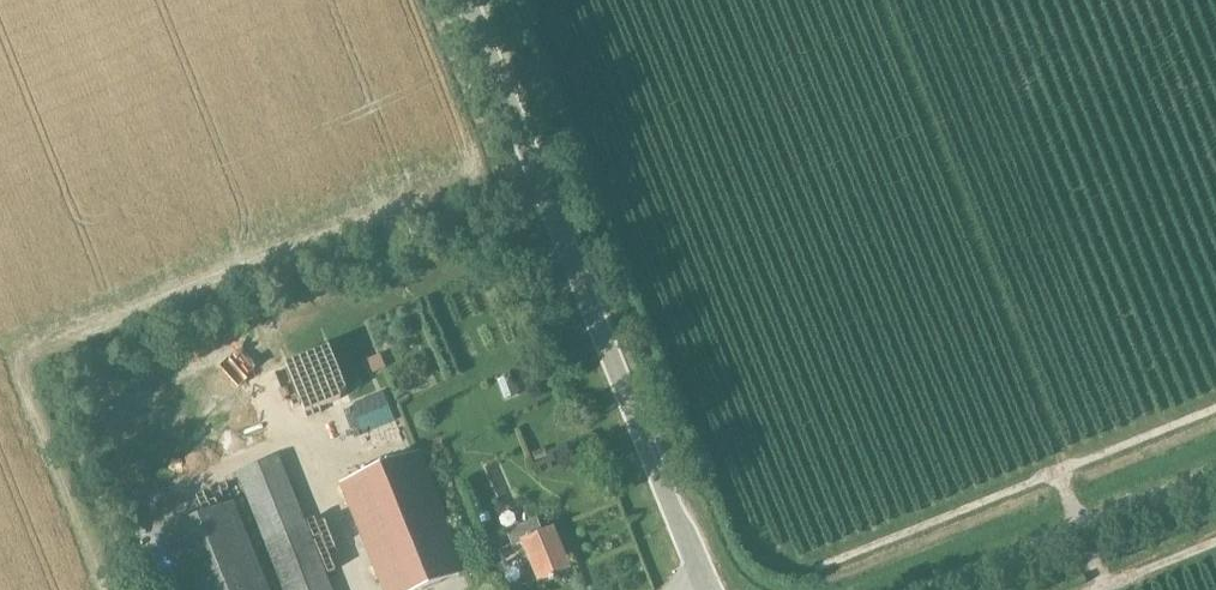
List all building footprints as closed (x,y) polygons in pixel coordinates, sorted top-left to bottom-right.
[(308,236),(81,328),(144,486),(180,472),(198,516),(217,509),(199,464),(372,395),(308,236)] [(533,461),(545,456),(542,449),(531,454),(533,461)] [(465,570),(416,452),(338,485),(381,589),(418,589),(465,570)] [(275,456),(234,473),(282,589),(330,589),(275,456)] [(232,503),(158,532),(181,589),(267,589),(232,503)] [(536,583),(568,570),(551,528),(541,532),(535,518),(504,531),(510,545),(519,542),(536,583)]
